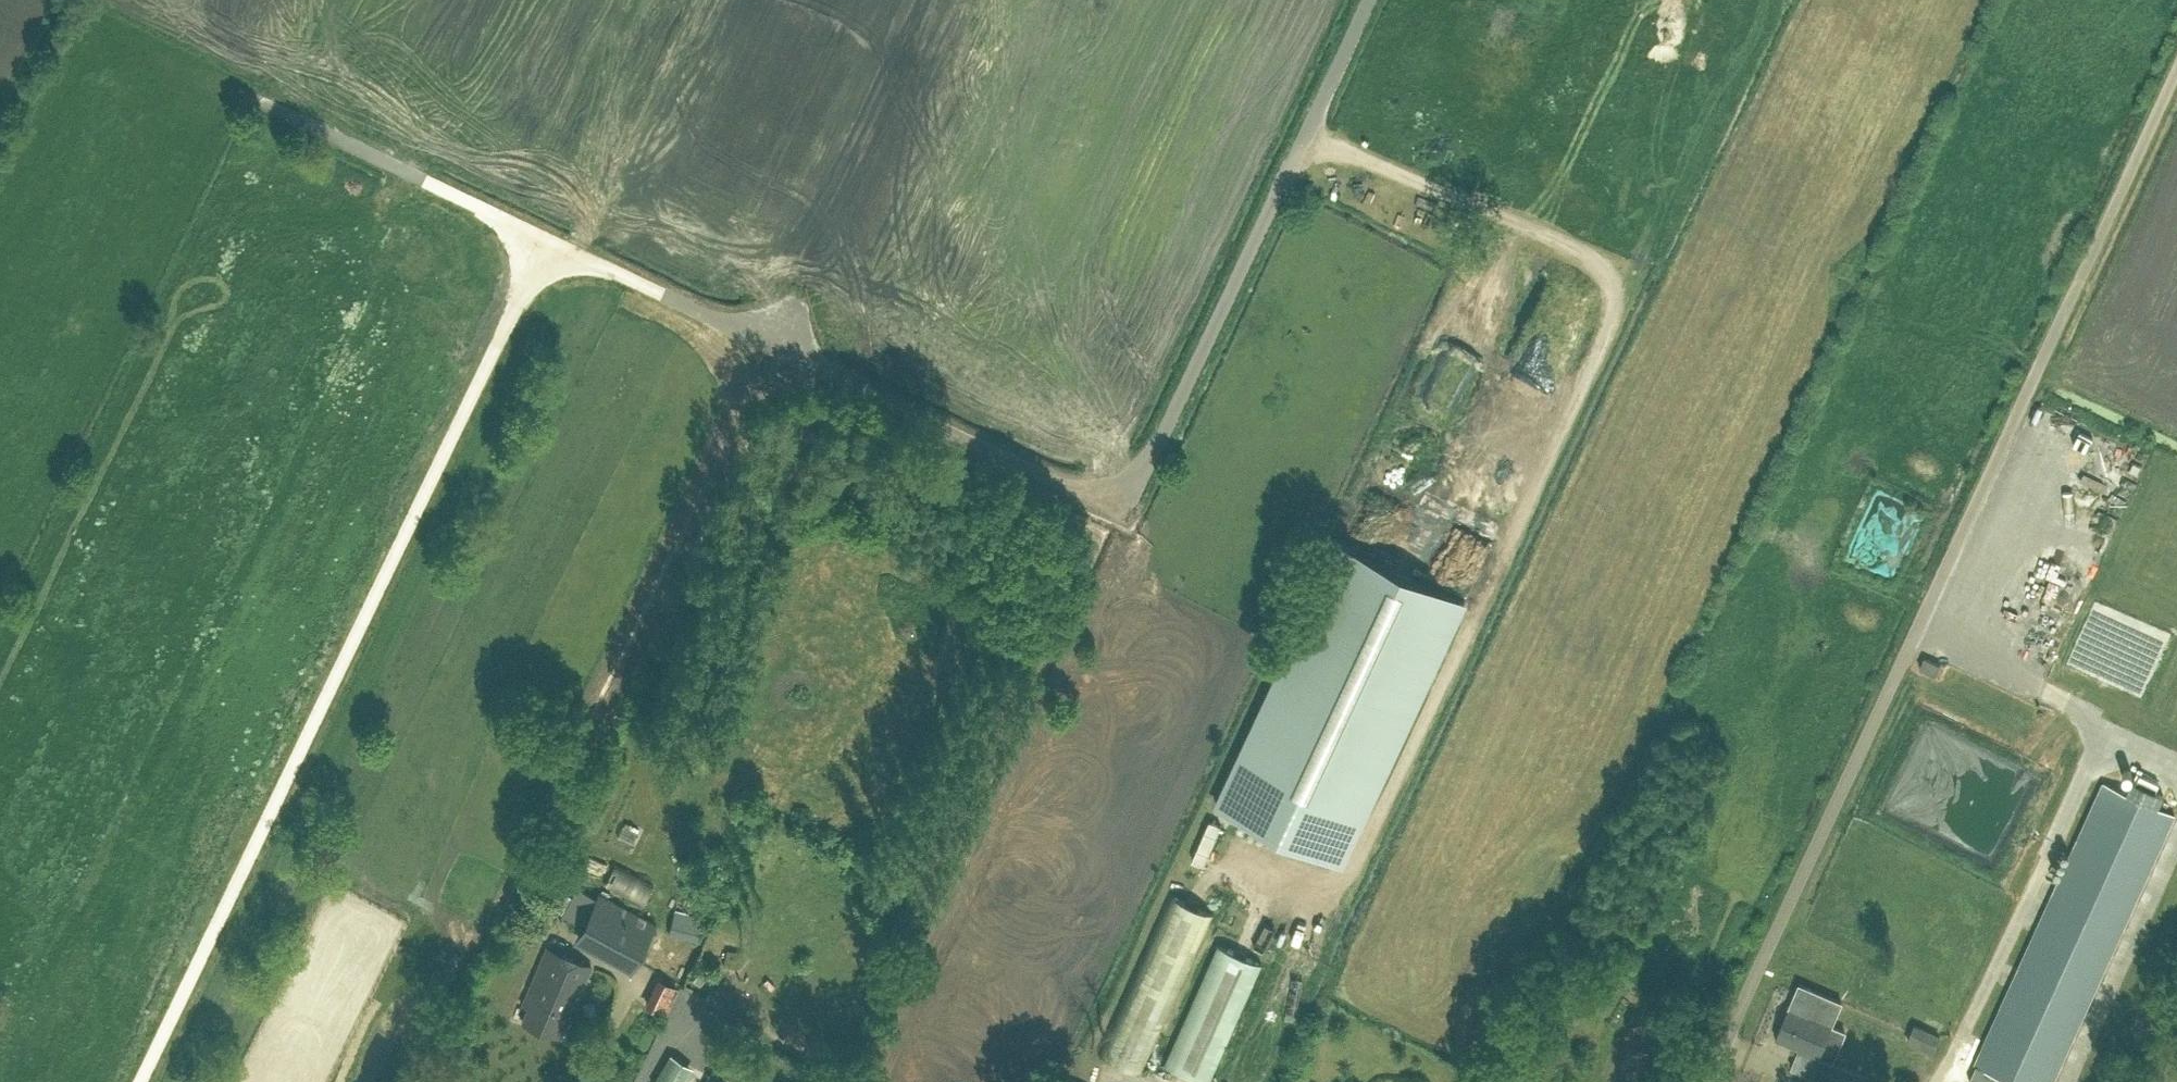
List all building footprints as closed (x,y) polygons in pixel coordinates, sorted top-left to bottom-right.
[(1343,541),(1217,809),(1341,867),(1467,599),(1343,541)] [(2094,600),(2072,665),(2150,691),(2172,627),(2094,600)] [(1925,658),(1920,668),(1936,675),(1941,665),(1925,658)] [(2175,813),(2105,781),(1976,1064),(1977,1064),(1971,1077),(1983,1081),(1989,1081),(1994,1072),(2017,1081),(2052,1081),(2175,813)] [(1192,859),(1203,864),(1220,824),(1209,819),(1192,859)] [(650,902),(659,880),(618,864),(609,885),(650,902)] [(596,896),(578,886),(562,915),(580,925),(578,929),(636,960),(656,922),(598,891),(596,896)] [(1143,1074),(1217,915),(1173,894),(1098,1053),(1143,1074)] [(699,939),(705,915),(675,908),(669,932),(699,939)] [(1219,943),(1167,1063),(1210,1081),(1211,1081),(1263,962),(1219,943)] [(582,990),(592,965),(547,946),(523,1003),(529,1006),(523,1019),(562,1035),(576,1004),(573,1002),(578,989),(582,990)] [(1832,1024),(1842,1000),(1818,990),(1799,982),(1789,1006),(1777,1036),(1806,1049),(1805,1052),(1818,1057),(1819,1055),(1833,1060),(1846,1030),(1832,1024)] [(1907,1041),(1931,1052),(1939,1035),(1915,1024),(1907,1041)] [(694,1067),(670,1052),(652,1081),(684,1081),(694,1067)] [(1861,1074),(1827,1059),(1818,1081),(1821,1081),(1858,1081),(1861,1074)]
